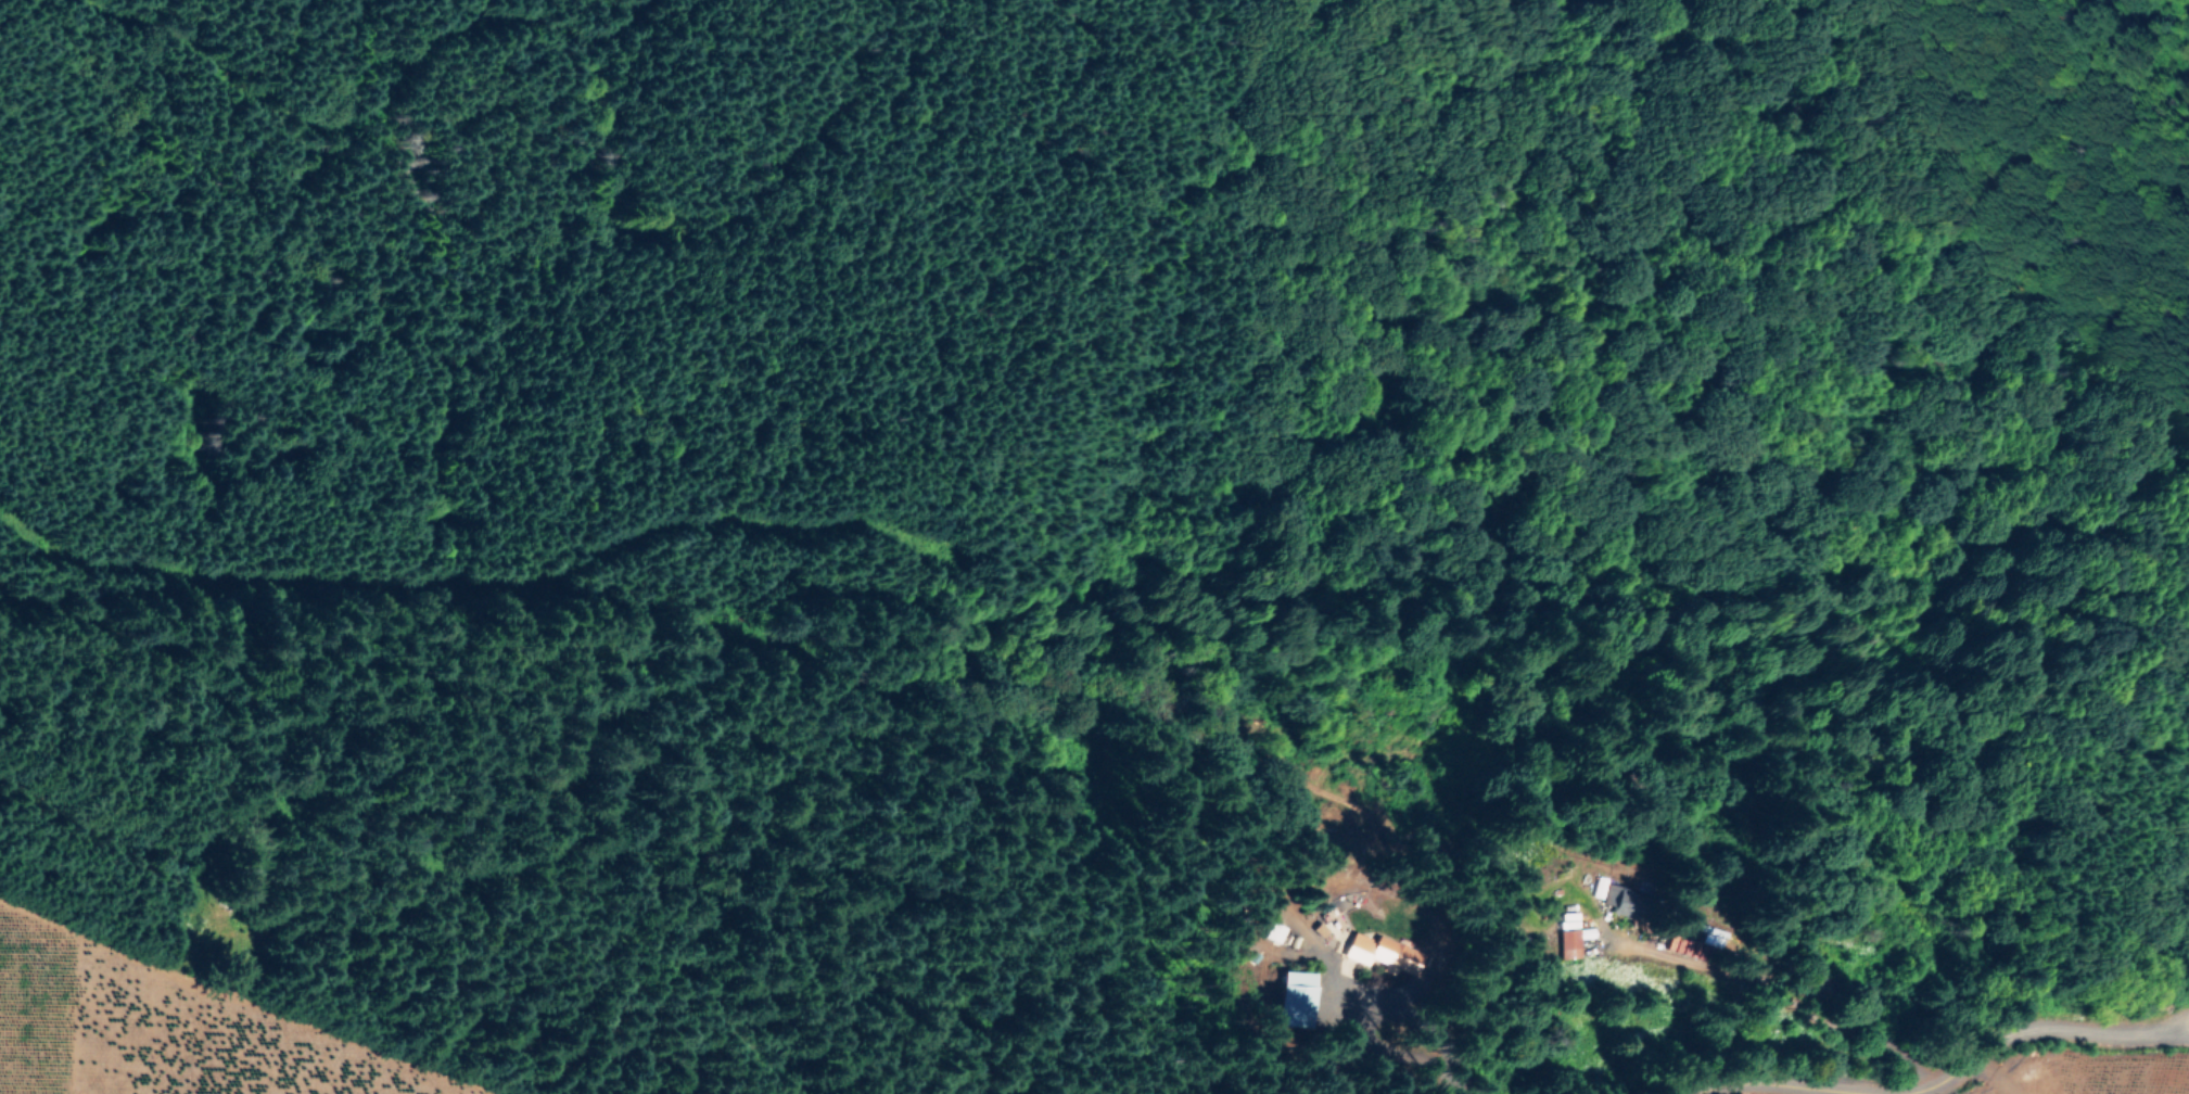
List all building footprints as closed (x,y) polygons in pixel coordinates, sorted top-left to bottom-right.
[(1339,954),(1362,962),(1364,957),(1378,962),(1376,968),(1389,972),(1391,967),(1416,976),(1424,953),(1371,935),(1368,944),(1345,936),(1339,954)]
